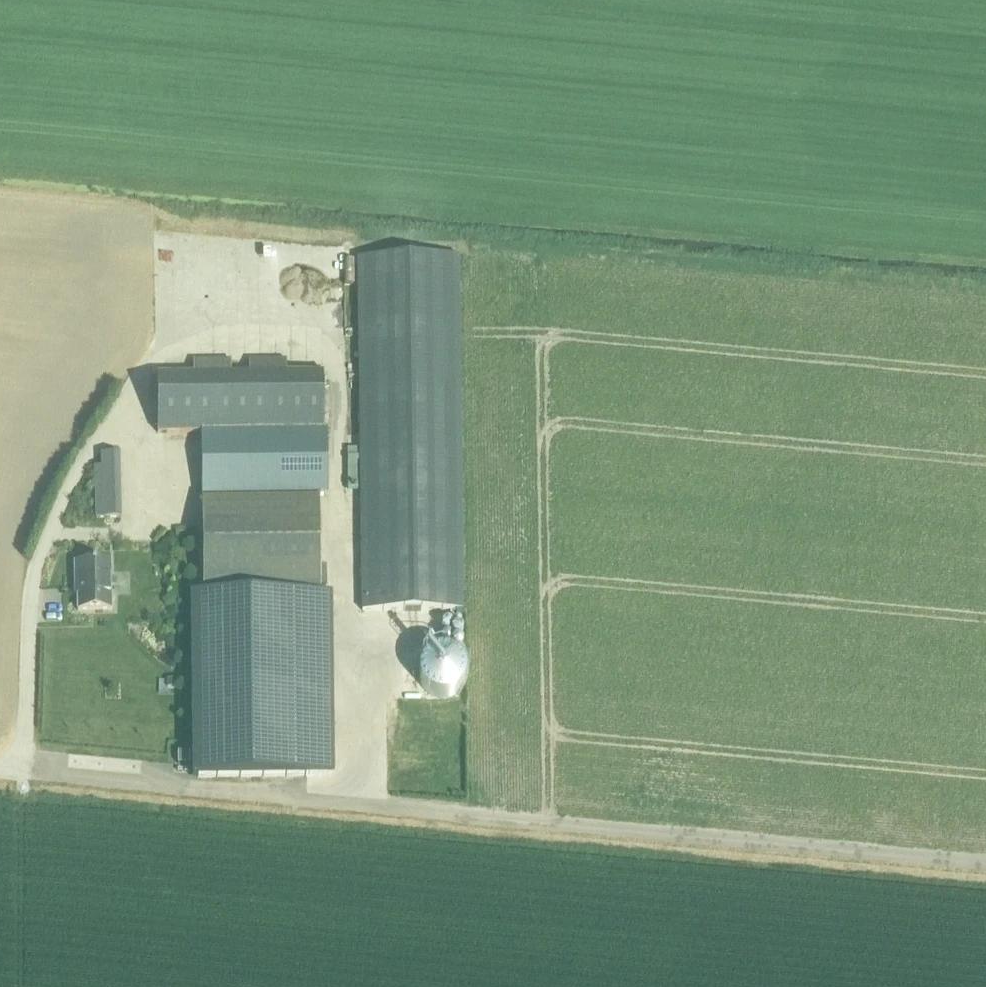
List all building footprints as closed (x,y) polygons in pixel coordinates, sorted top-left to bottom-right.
[(462,610),(458,257),(407,257),(370,258),(360,258),(360,299),(362,458),(363,531),(364,611),(399,611),(462,610)] [(193,375),(157,375),(157,433),(200,433),(202,497),(325,495),(323,373),(217,374),(217,361),(193,361),(193,375)] [(97,519),(121,518),(120,454),(102,454),(102,466),(95,467),(97,519)] [(319,499),(202,500),(205,594),(321,593),(319,499)] [(111,562),(75,563),(75,585),(78,585),(78,611),(112,610),(111,562)] [(198,598),(194,598),(195,604),(195,624),(195,653),(196,722),(196,764),(197,777),(207,777),(232,777),(258,776),(304,776),(307,776),(307,752),(307,747),(306,658),(306,621),(305,597),(291,597),(289,597),(287,597),(285,597),(200,598),(199,598),(198,598)] [(445,621),(444,622),(443,622),(443,623),(442,624),(442,625),(442,626),(442,627),(442,628),(443,629),(443,630),(444,630),(445,631),(446,631),(447,631),(448,631),(449,631),(450,631),(450,630),(451,630),(451,629),(452,629),(452,628),(452,627),(453,626),(453,625),(452,625),(452,624),(452,623),(451,622),(450,621),(449,621),(448,621),(448,620),(447,620),(446,621),(445,621)] [(455,628),(454,628),(454,629),(453,629),(453,630),(452,630),(452,631),(452,632),(452,633),(452,634),(452,635),(453,636),(453,637),(454,637),(455,638),(456,638),(457,638),(458,638),(459,638),(460,638),(461,637),(462,636),(462,635),(463,635),(463,634),(463,633),(463,632),(463,631),(462,630),(461,629),(460,628),(459,628),(459,627),(458,627),(457,627),(456,628),(455,628)] [(445,635),(444,635),(443,636),(443,637),(442,637),(442,638),(442,639),(442,640),(442,641),(442,642),(443,643),(444,644),(445,645),(446,645),(447,645),(448,645),(449,645),(450,644),(451,644),(451,643),(452,643),(452,642),(453,641),(453,640),(453,639),(453,638),(452,638),(452,637),(452,636),(451,636),(451,635),(450,635),(449,634),(448,634),(447,634),(446,634),(445,635)] [(455,640),(454,640),(454,641),(453,641),(453,642),(452,642),(452,643),(452,644),(452,645),(452,646),(452,647),(453,647),(453,648),(454,648),(454,649),(455,649),(455,650),(456,650),(457,650),(458,650),(459,650),(460,649),(461,649),(461,648),(462,648),(462,647),(462,646),(463,645),(463,644),(462,643),(462,642),(462,641),(461,641),(461,640),(460,640),(459,640),(458,639),(457,639),(456,639),(455,640)] [(432,654),(431,655),(429,656),(428,657),(427,657),(426,658),(425,659),(424,660),(424,661),(423,662),(422,664),(421,665),(421,666),(420,667),(420,669),(420,670),(419,671),(419,673),(419,674),(419,675),(419,677),(419,678),(419,679),(420,681),(420,682),(421,683),(421,685),(422,686),(422,687),(423,688),(424,689),(425,690),(426,691),(427,692),(428,693),(429,694),(430,695),(431,695),(432,696),(434,696),(435,697),(436,697),(437,697),(439,698),(440,698),(442,698),(443,698),(444,698),(446,698),(447,697),(448,697),(450,697),(451,696),(452,696),(453,695),(454,694),(455,694),(457,693),(458,692),(459,691),(459,690),(460,689),(461,688),(462,687),(462,685),(463,684),(464,683),(464,682),(464,680),(465,679),(465,678),(465,676),(465,675),(465,674),(465,672),(465,671),(464,670),(464,668),(464,667),(463,666),(462,664),(462,663),(461,662),(460,661),(459,660),(458,659),(457,658),(456,657),(455,656),(454,655),(453,655),(452,654),(450,654),(449,653),(448,653),(446,652),(445,652),(444,652),(442,652),(441,652),(440,652),(438,652),(437,653),(436,653),(434,653),(433,654),(432,654)] [(190,752),(178,752),(178,764),(190,764),(190,752)]
